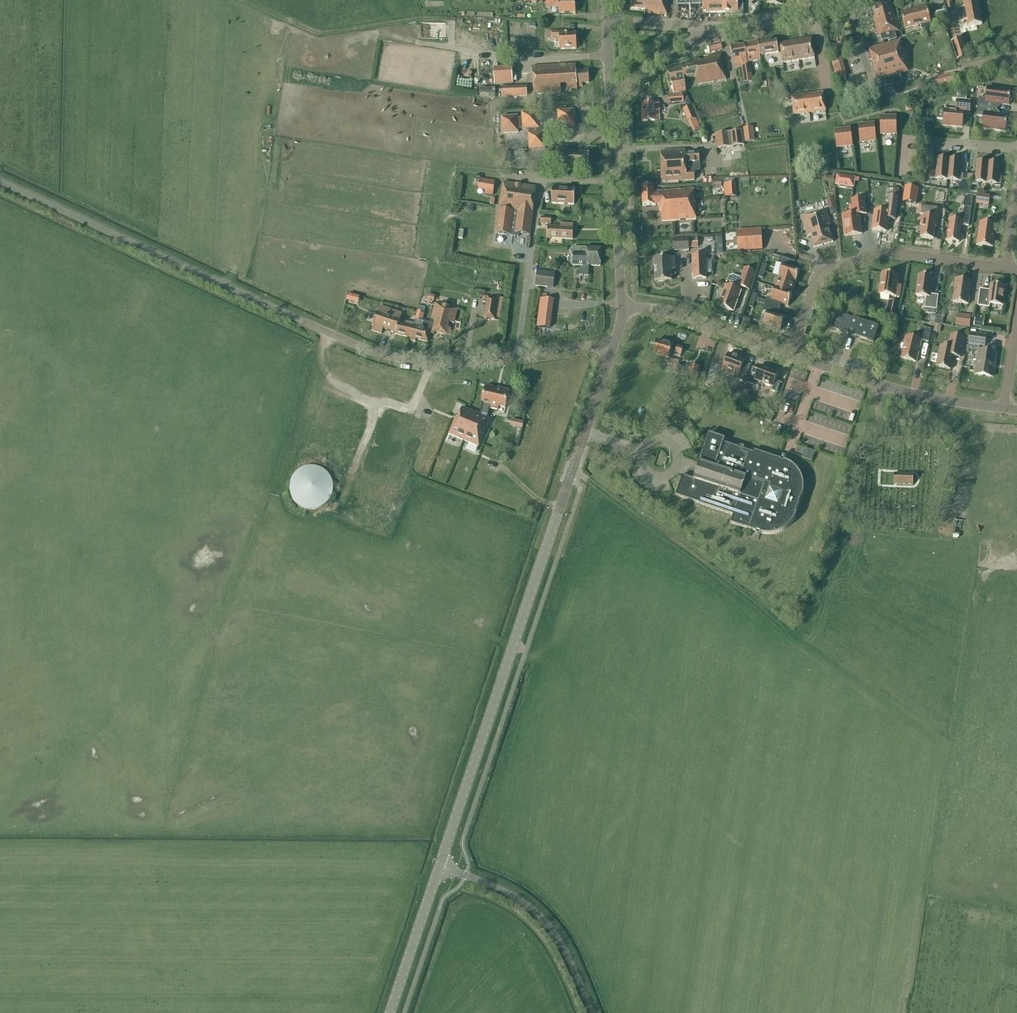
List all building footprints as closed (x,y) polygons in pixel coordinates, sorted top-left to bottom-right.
[(546,8),(559,8),(559,13),(576,13),(576,0),(566,0),(546,0),(546,8)] [(631,8),(645,9),(646,0),(632,0),(631,8)] [(644,13),(667,15),(669,3),(669,0),(646,0),(645,9),(644,13)] [(703,13),(729,12),(730,13),(730,14),(731,14),(731,15),(732,15),(733,16),(734,16),(735,16),(736,16),(737,16),(738,16),(738,15),(739,15),(739,14),(740,14),(740,13),(741,13),(741,12),(741,11),(741,10),(741,9),(741,8),(742,7),(742,6),(742,5),(742,4),(742,3),(742,2),(742,1),(742,0),(703,0),(703,13)] [(890,0),(873,5),(878,22),(874,23),(878,37),(881,36),(882,41),(889,39),(890,41),(896,39),(895,32),(900,31),(896,17),(895,17),(890,0)] [(977,0),(974,0),(963,2),(964,8),(956,9),(958,23),(966,21),(967,27),(982,24),(980,15),(979,15),(978,9),(979,9),(977,0)] [(930,22),(927,8),(901,14),(905,29),(921,26),(922,31),(924,31),(932,29),(938,27),(937,21),(930,22)] [(948,11),(938,11),(939,21),(949,21),(948,11)] [(552,32),(547,32),(547,40),(552,39),(559,39),(560,50),(577,49),(576,33),(565,33),(565,32),(552,32)] [(811,38),(780,44),(783,63),(815,58),(811,38)] [(962,38),(951,42),(957,61),(968,58),(962,38)] [(776,39),(757,43),(760,56),(779,52),(776,39)] [(738,43),(730,45),(734,68),(742,67),(744,82),(752,81),(749,65),(747,66),(747,63),(754,61),(761,60),(760,56),(757,43),(757,41),(744,43),(744,45),(739,46),(738,43)] [(901,41),(869,49),(880,89),(881,89),(880,88),(902,82),(902,83),(903,83),(901,73),(909,71),(901,41)] [(834,58),(831,59),(836,79),(847,76),(842,56),(839,57),(838,54),(833,55),(834,58)] [(684,80),(695,78),(696,85),(726,79),(721,55),(705,58),(706,61),(700,62),(700,59),(693,60),(694,63),(682,66),(684,80)] [(576,65),(532,67),(534,94),(561,92),(561,85),(567,85),(567,90),(578,89),(577,87),(583,86),(582,83),(589,83),(588,69),(576,69),(576,65)] [(684,80),(682,66),(668,68),(671,83),(672,82),(674,93),(686,91),(684,80)] [(493,68),(494,85),(513,84),(512,67),(493,68)] [(955,83),(953,75),(939,79),(941,87),(955,83)] [(503,97),(527,96),(527,85),(502,87),(503,97)] [(978,107),(996,109),(997,104),(1010,105),(1010,103),(1009,102),(1009,99),(1011,98),(1010,97),(1011,91),(988,88),(987,99),(979,98),(978,107)] [(823,93),(791,97),(793,115),(825,112),(823,93)] [(938,111),(937,119),(944,120),(943,125),(962,127),(963,114),(970,115),(971,101),(966,101),(966,95),(958,94),(957,96),(957,98),(953,98),(952,101),(957,101),(957,102),(956,111),(945,110),(945,111),(938,111)] [(684,102),(683,95),(668,96),(669,104),(684,102)] [(642,122),(659,121),(659,103),(642,104),(642,122)] [(688,122),(697,118),(691,105),(683,109),(688,122)] [(996,109),(978,107),(977,116),(984,117),(982,128),(1005,131),(1006,125),(1007,124),(1006,123),(1007,120),(1008,119),(1008,117),(995,115),(996,109)] [(567,127),(575,126),(574,110),(558,111),(559,112),(554,112),(554,111),(543,112),(543,113),(538,113),(538,112),(522,113),(522,119),(518,119),(518,116),(501,117),(502,134),(519,133),(519,130),(523,129),(523,130),(529,129),(529,134),(528,134),(529,150),(546,149),(545,140),(568,138),(567,127)] [(896,116),(880,117),(880,135),(896,135),(896,116)] [(874,123),(858,125),(860,143),(875,142),(874,123)] [(753,129),(743,130),(745,145),(755,144),(753,129)] [(850,129),(834,130),(836,149),(852,147),(850,129)] [(716,148),(745,145),(743,130),(715,134),(716,148)] [(694,171),(700,171),(699,152),(685,153),(685,150),(661,152),(662,182),(695,180),(694,171)] [(511,163),(510,153),(502,153),(502,163),(511,163)] [(947,180),(949,159),(938,158),(937,172),(933,171),(932,178),(936,179),(947,180)] [(960,160),(949,159),(947,180),(958,181),(962,181),(963,174),(959,174),(960,160)] [(986,183),(988,163),(977,162),(976,175),(972,175),(971,182),(975,182),(986,183)] [(999,164),(988,163),(986,183),(997,184),(1001,184),(1002,177),(998,177),(999,164)] [(847,177),(846,187),(853,188),(855,178),(847,177)] [(480,179),(479,189),(486,190),(485,195),(493,196),(495,181),(480,179)] [(495,233),(495,234),(518,237),(519,234),(530,235),(535,188),(503,182),(499,208),(496,233),(495,233)] [(724,197),(736,196),(735,182),(723,183),(724,197)] [(552,204),(574,205),(575,189),(561,189),(561,187),(553,186),(552,204)] [(654,205),(659,205),(659,211),(661,211),(662,221),(696,219),(694,189),(658,191),(658,190),(653,191),(653,186),(642,187),(643,206),(654,205)] [(905,187),(903,202),(916,204),(918,189),(905,187)] [(990,196),(978,194),(976,204),(988,206),(990,196)] [(875,211),(873,230),(886,232),(888,219),(896,220),(899,199),(889,197),(887,213),(875,211)] [(973,198),(965,197),(963,207),(964,208),(963,214),(962,213),(961,221),(950,219),(947,241),(959,243),(961,225),(969,226),(973,198)] [(867,214),(865,199),(852,200),(854,215),(843,216),(845,236),(862,234),(860,215),(867,214)] [(920,206),(918,215),(922,216),(921,225),(922,225),(921,237),(933,239),(935,227),(937,227),(939,209),(920,206)] [(810,236),(813,248),(833,243),(830,231),(828,231),(827,226),(830,225),(826,210),(808,215),(810,221),(803,222),(807,237),(810,236)] [(980,223),(977,245),(993,248),(996,225),(995,225),(996,219),(988,218),(988,224),(980,223)] [(573,239),(573,224),(559,223),(559,226),(548,225),(548,238),(573,239)] [(738,251),(763,250),(761,228),(737,230),(738,251)] [(697,238),(688,239),(688,241),(689,248),(695,247),(698,247),(697,238)] [(689,251),(689,248),(688,241),(688,239),(674,239),(674,251),(689,251)] [(580,274),(579,276),(586,276),(588,276),(588,275),(588,266),(601,267),(602,248),(587,247),(587,250),(586,266),(583,266),(583,268),(580,268),(580,274)] [(573,248),(572,265),(583,266),(586,266),(587,250),(582,250),(582,248),(573,248)] [(706,254),(692,255),(693,279),(707,279),(706,254)] [(796,283),(800,270),(799,270),(793,268),(795,262),(780,257),(778,264),(782,265),(778,277),(779,277),(795,283),(796,283)] [(671,270),(675,270),(675,258),(655,259),(656,282),(672,281),(671,270)] [(756,271),(745,268),(739,286),(749,290),(756,271)] [(553,288),(555,272),(537,270),(535,286),(553,288)] [(897,285),(898,276),(882,274),(881,286),(880,287),(879,290),(880,292),(879,294),(899,297),(901,286),(897,285)] [(933,277),(918,275),(915,296),(926,297),(925,308),(926,308),(936,310),(938,296),(931,295),(933,277)] [(795,283),(779,277),(775,288),(792,293),(795,283)] [(968,304),(971,282),(955,280),(952,302),(968,304)] [(1003,306),(1006,287),(990,285),(989,291),(980,289),(978,306),(989,308),(990,304),(1003,306)] [(726,286),(718,307),(734,312),(741,292),(726,286)] [(756,298),(755,301),(765,304),(765,305),(780,310),(782,304),(788,306),(792,294),(792,293),(775,288),(771,300),(767,298),(766,301),(756,298)] [(425,301),(432,303),(432,301),(434,302),(435,296),(429,294),(428,297),(426,297),(425,301)] [(487,299),(484,318),(495,320),(495,318),(497,307),(502,308),(504,299),(497,298),(497,300),(487,299)] [(539,308),(552,309),(553,300),(541,298),(539,308)] [(410,339),(410,341),(416,342),(417,340),(428,343),(430,335),(433,336),(434,332),(451,337),(452,331),(451,331),(451,328),(448,328),(450,322),(454,323),(458,309),(451,308),(452,305),(451,303),(444,301),(442,303),(442,305),(435,304),(431,323),(424,321),(422,327),(415,325),(414,325),(410,339)] [(889,301),(886,315),(896,317),(899,303),(889,301)] [(780,310),(765,305),(763,311),(767,313),(763,324),(780,330),(785,318),(784,318),(778,316),(780,310)] [(383,329),(398,335),(398,336),(410,339),(414,325),(400,321),(402,314),(380,306),(372,331),(382,334),(383,329)] [(424,312),(417,311),(415,320),(422,321),(424,312)] [(971,316),(957,314),(955,325),(969,328),(971,316)] [(852,318),(844,315),(843,320),(834,317),(831,329),(873,342),(878,325),(852,317),(852,318)] [(981,316),(976,315),(974,326),(982,327),(983,319),(981,319),(981,316)] [(906,337),(900,359),(916,363),(922,341),(928,342),(931,333),(930,333),(920,330),(918,340),(906,337)] [(986,335),(970,333),(968,345),(985,347),(986,335)] [(948,348),(940,346),(936,367),(951,370),(954,356),(961,358),(965,338),(951,335),(948,348)] [(682,355),(683,348),(677,347),(673,346),(673,345),(657,341),(653,354),(669,358),(671,352),(682,355)] [(992,377),(996,353),(979,351),(975,374),(992,377)] [(745,382),(751,366),(744,363),(745,361),(728,354),(722,369),(739,375),(737,379),(745,382)] [(697,379),(700,367),(691,364),(688,376),(697,379)] [(679,375),(681,367),(678,366),(674,365),(672,373),(679,375)] [(780,383),(775,381),(778,373),(760,366),(758,369),(752,367),(746,383),(753,385),(755,379),(763,382),(763,383),(773,387),(771,391),(777,393),(780,383)] [(483,403),(480,415),(487,418),(490,408),(498,410),(498,407),(505,408),(509,391),(486,386),(482,403),(483,403)] [(456,417),(449,434),(479,447),(490,419),(487,418),(480,415),(462,407),(458,418),(456,417)] [(510,426),(522,429),(524,423),(512,420),(510,426)] [(754,450),(753,453),(724,443),(725,439),(709,433),(699,463),(704,464),(698,481),(682,476),(676,496),(733,516),(730,523),(750,530),(760,533),(763,534),(765,534),(768,534),(771,534),(773,534),(774,534),(776,534),(777,533),(778,533),(781,532),(783,531),(785,530),(787,528),(789,527),(790,526),(791,524),(792,523),(794,520),(795,519),(795,517),(796,516),(796,515),(797,514),(796,514),(802,498),(802,497),(803,496),(803,494),(804,492),(804,489),(804,487),(804,484),(803,482),(803,481),(803,479),(802,477),(801,476),(801,474),(800,473),(799,471),(798,470),(797,469),(796,468),(794,466),(792,465),(790,463),(789,462),(786,461),(784,460),(783,460),(781,460),(754,450)] [(806,448),(803,458),(814,461),(817,451),(806,448)] [(289,486),(289,488),(289,490),(289,491),(289,492),(290,493),(290,494),(291,497),(292,499),(293,500),(294,502),(295,503),(297,505),(298,506),(300,507),(302,508),(304,509),(306,509),(308,510),(311,510),(313,510),(315,509),(317,509),(319,508),(321,507),(323,506),(324,505),(326,503),(327,502),(328,501),(329,499),(331,497),(331,494),(332,493),(332,491),(332,490),(332,488),(332,486),(332,485),(332,484),(331,482),(331,480),(330,479),(330,478),(329,476),(328,474),(326,473),(325,472),(323,470),(321,469),(319,468),(318,468),(316,467),(315,467),(314,466),(311,466),(309,466),(307,467),(305,467),(303,468),(301,468),(299,469),(297,471),(296,472),(294,474),(293,475),(293,476),(292,477),(291,478),(291,479),(290,482),(289,483),(289,486)] [(913,485),(913,474),(894,474),(894,484),(913,485)]
